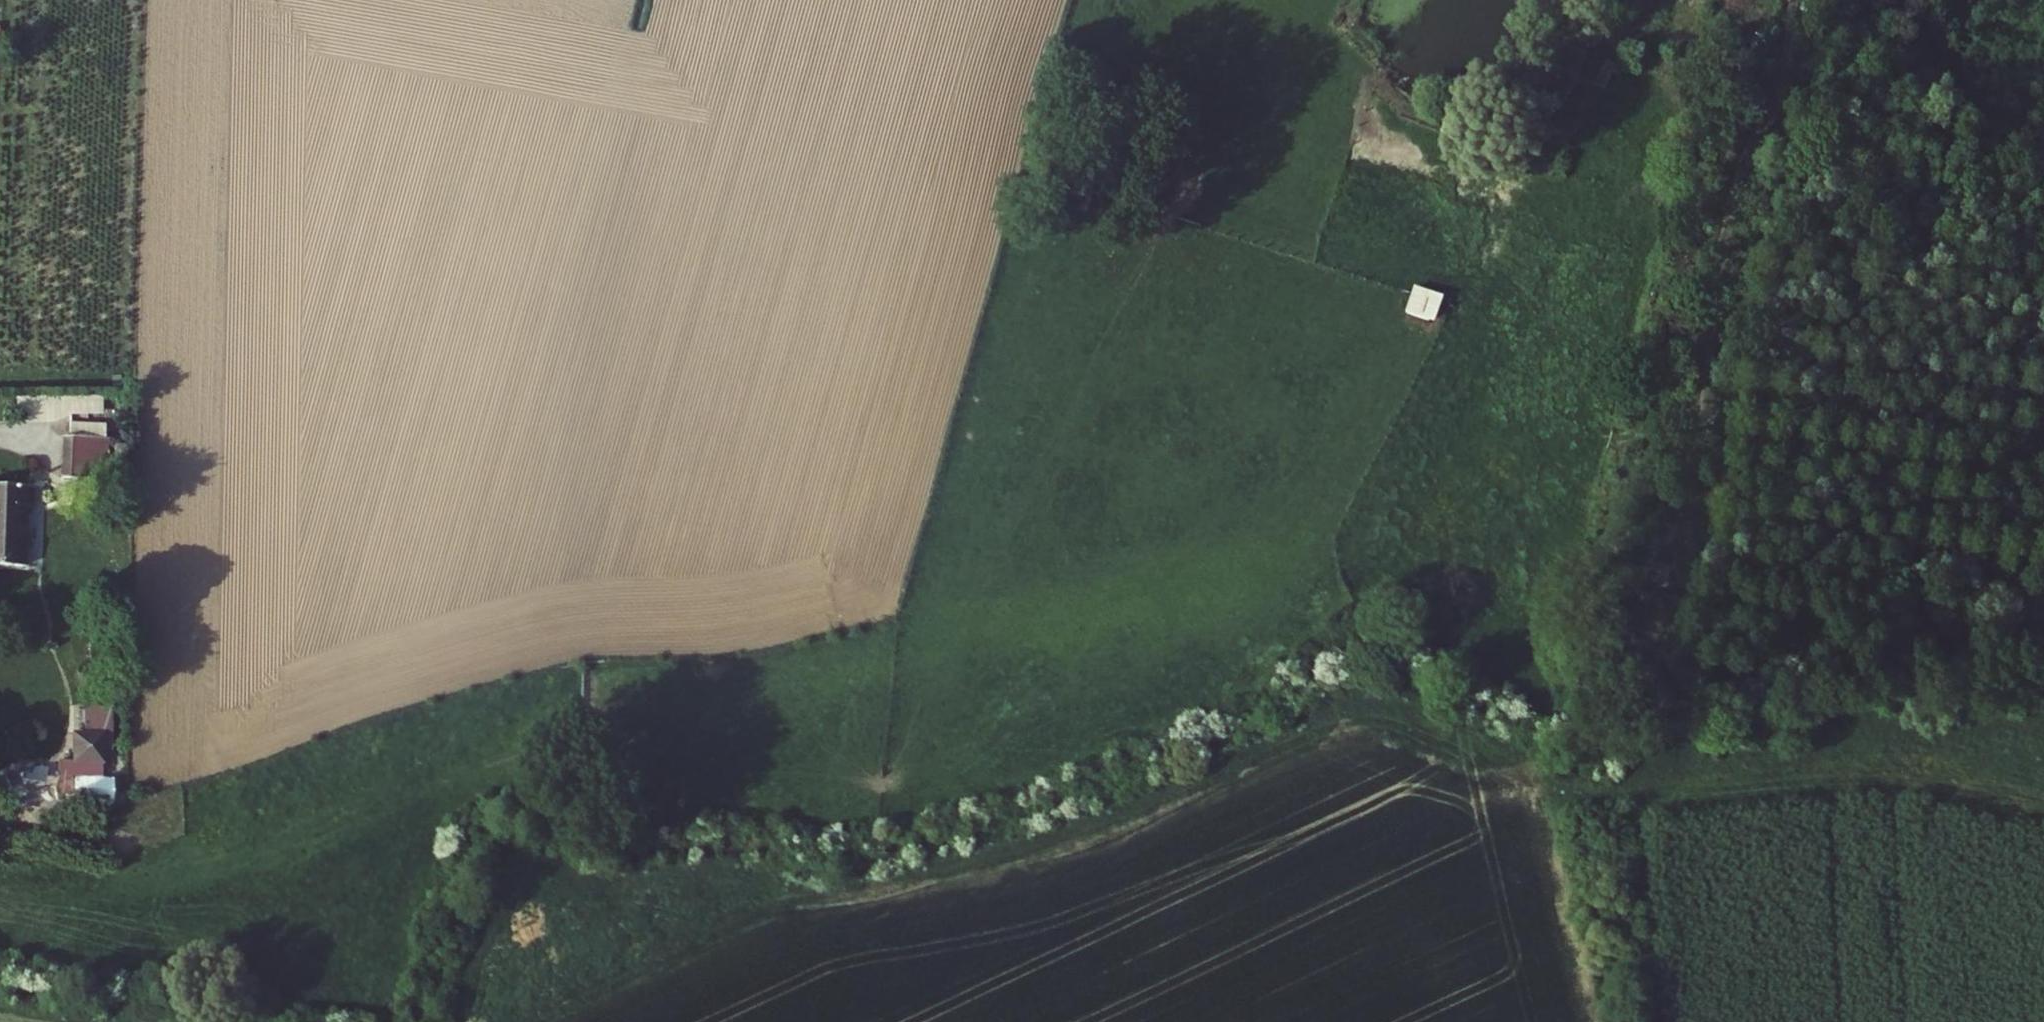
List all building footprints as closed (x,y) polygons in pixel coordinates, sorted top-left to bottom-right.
[(1414,283),(1404,312),(1434,322),(1444,293),(1414,283)] [(75,394),(15,396),(16,421),(76,418),(75,394)] [(78,467),(76,506),(112,508),(113,469),(78,467)] [(34,595),(35,540),(45,540),(45,514),(0,514),(0,594),(34,595)] [(62,776),(104,775),(103,733),(61,735),(62,776)]
